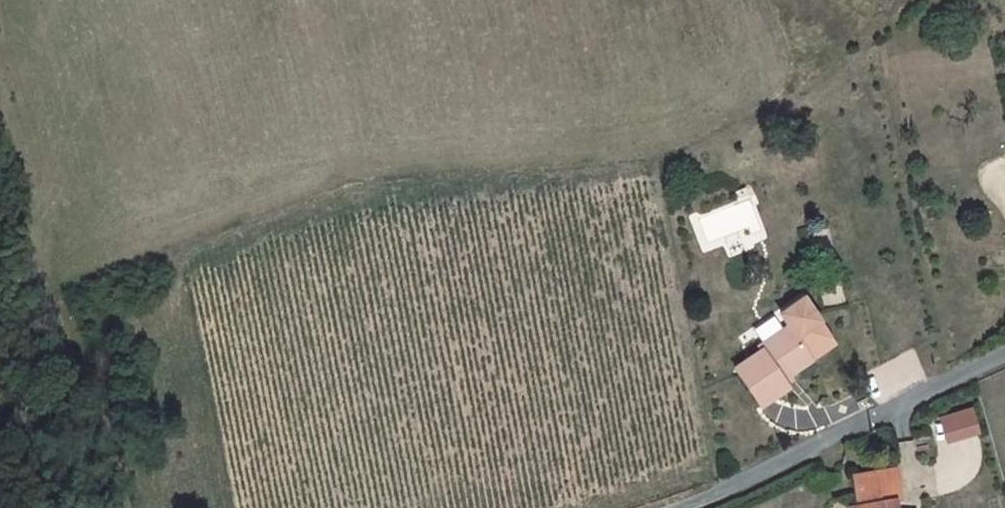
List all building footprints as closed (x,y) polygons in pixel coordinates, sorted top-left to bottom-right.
[(756,348),(760,354),(729,371),(753,411),(783,392),(777,384),(808,366),(793,342),(818,330),(804,305),(779,318),(786,330),(756,348)] [(818,330),(793,342),(808,366),(831,353),(818,330)] [(948,445),(983,435),(974,406),(939,417),(948,445)] [(851,478),(856,507),(854,507),(894,507),(893,501),(898,501),(893,471),(851,478)]
